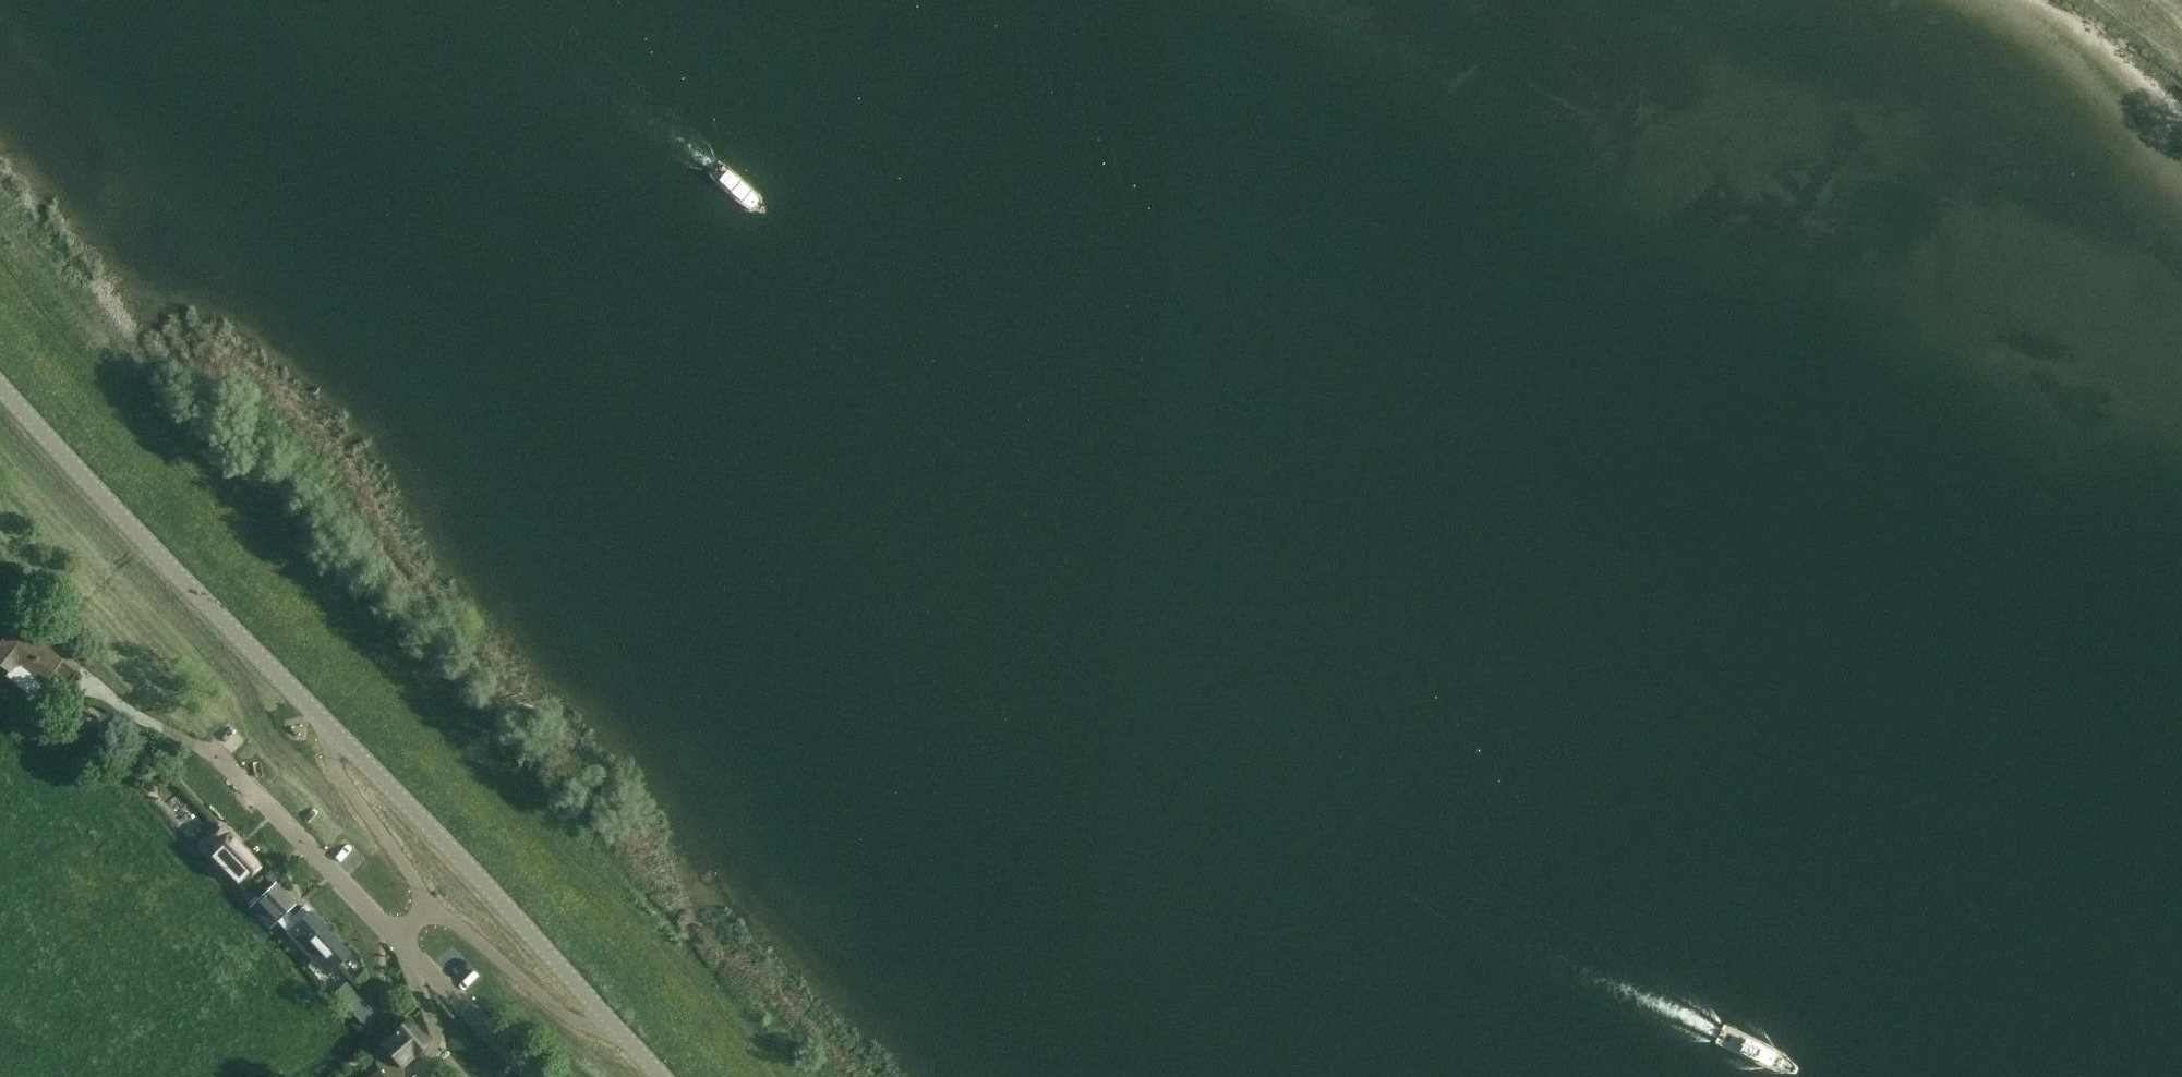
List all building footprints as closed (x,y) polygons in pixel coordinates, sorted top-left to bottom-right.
[(10,672),(34,693),(61,660),(17,624),(0,645),(0,664),(10,672)] [(179,818),(197,817),(200,814),(192,806),(179,818)] [(202,824),(196,830),(202,836),(208,830),(202,824)] [(222,827),(209,840),(219,851),(212,858),(240,886),(247,880),(248,879),(261,866),(230,834),(229,835),(222,827)] [(272,870),(265,878),(272,885),(280,878),(272,870)] [(247,880),(240,886),(244,891),(252,883),(248,879),(247,880)] [(348,954),(340,946),(304,907),(290,920),(284,914),(294,905),(275,885),(258,901),(250,892),(242,898),(251,908),(258,901),(313,960),(320,954),(333,968),(348,954)] [(348,984),(337,993),(346,1004),(357,995),(348,984)] [(378,1047),(376,1054),(375,1059),(376,1064),(379,1072),(372,1076),(385,1076),(384,1076),(398,1064),(401,1068),(428,1043),(408,1020),(382,1044),(378,1047)]
